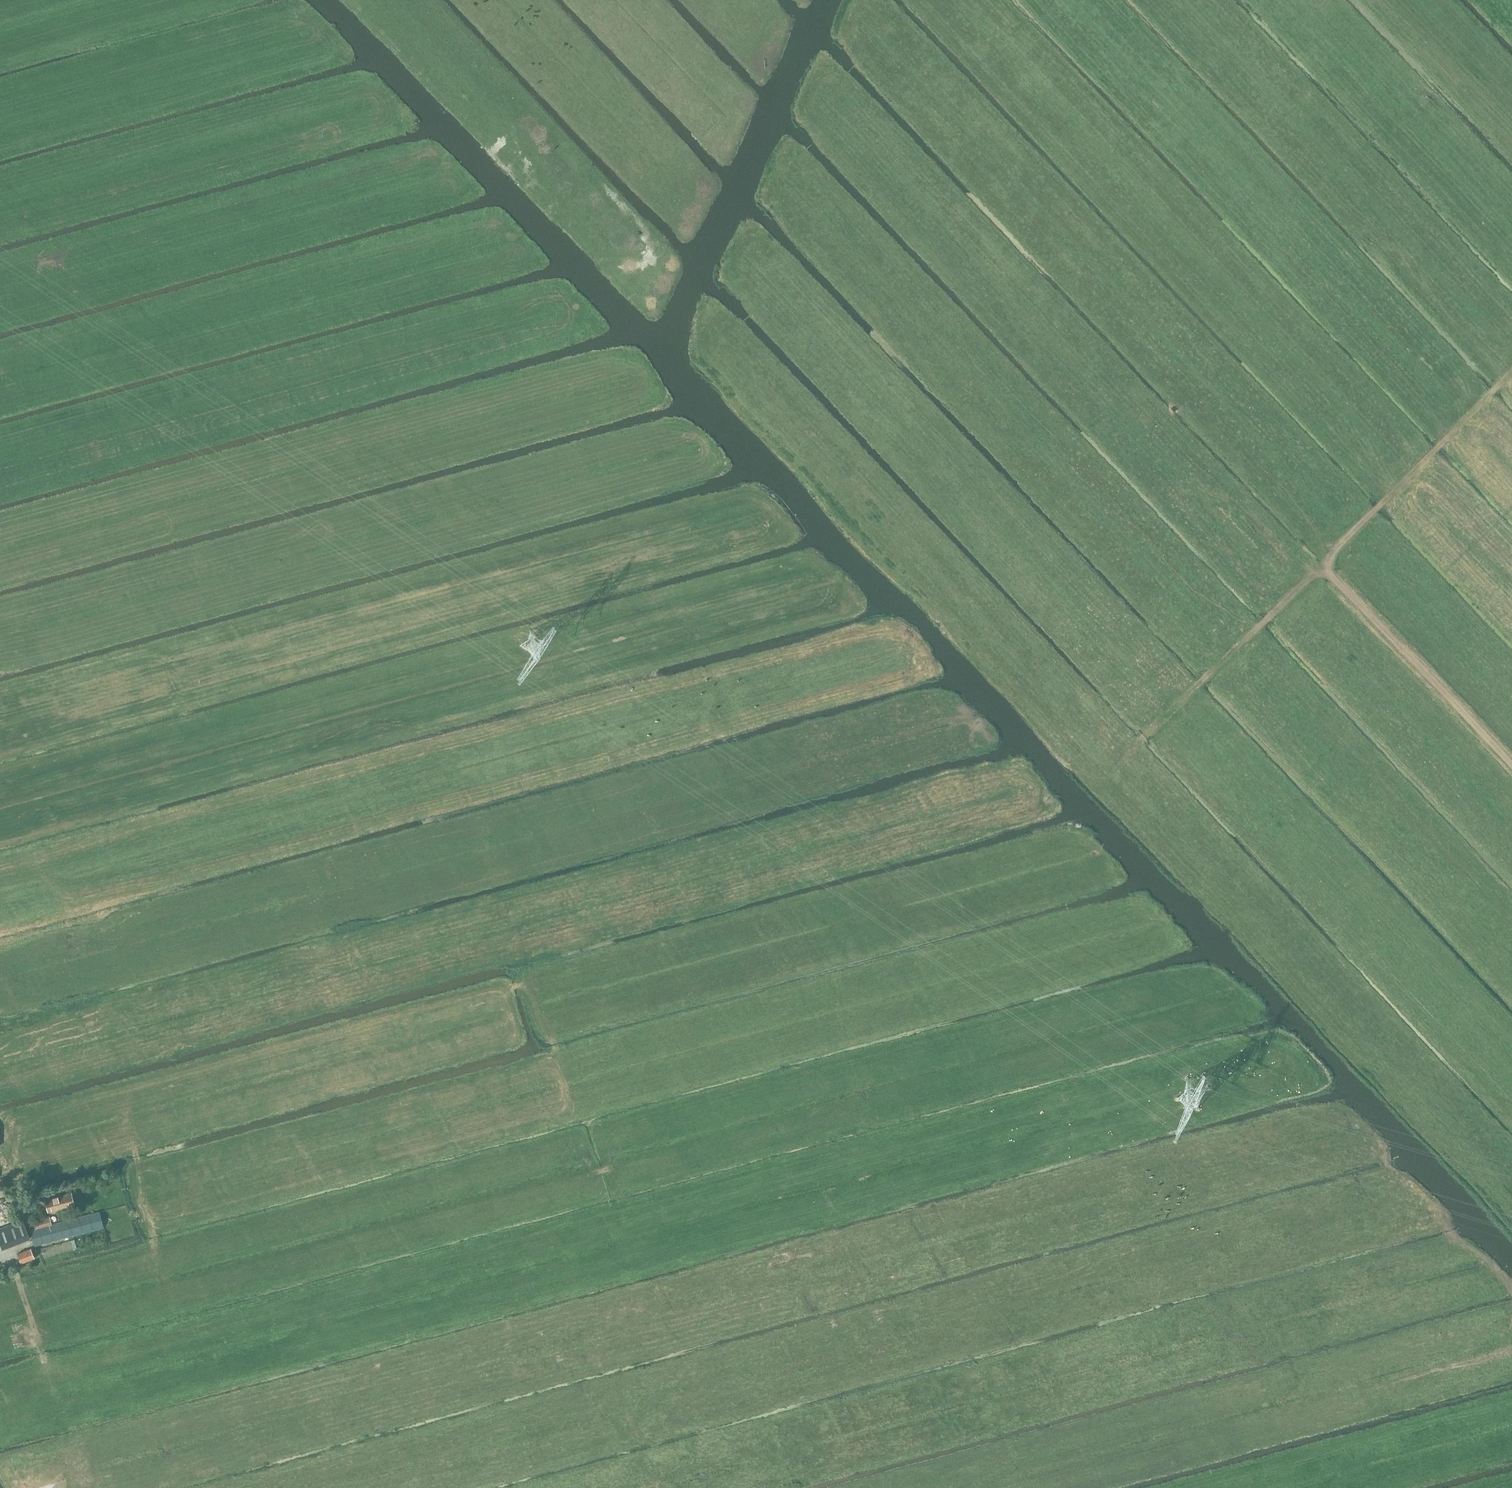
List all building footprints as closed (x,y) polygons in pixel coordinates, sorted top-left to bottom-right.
[(44,1199),(48,1212),(75,1205),(71,1192),(44,1199)] [(30,1230),(35,1245),(104,1227),(100,1211),(30,1230)] [(0,1228),(0,1250),(30,1238),(23,1219),(0,1228)] [(21,1262),(35,1258),(32,1247),(18,1251),(21,1262)]
